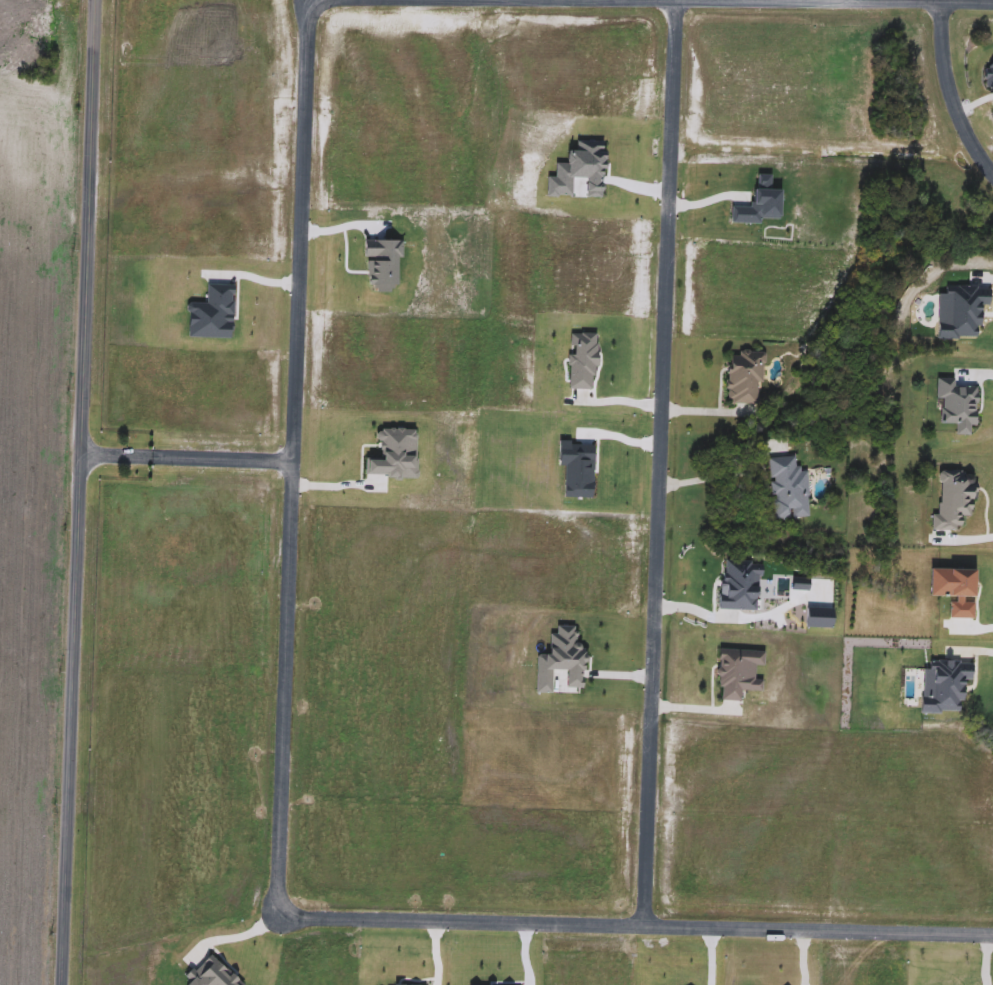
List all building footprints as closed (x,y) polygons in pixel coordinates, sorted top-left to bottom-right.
[(756,352),(756,404),(722,404),(723,358),(735,358),(735,352),(756,352)] [(769,519),(766,459),(791,457),(791,470),(802,470),(804,517),(769,519)] [(760,652),(758,692),(738,691),(737,702),(716,701),(717,688),(710,688),(712,650),(760,652)]
